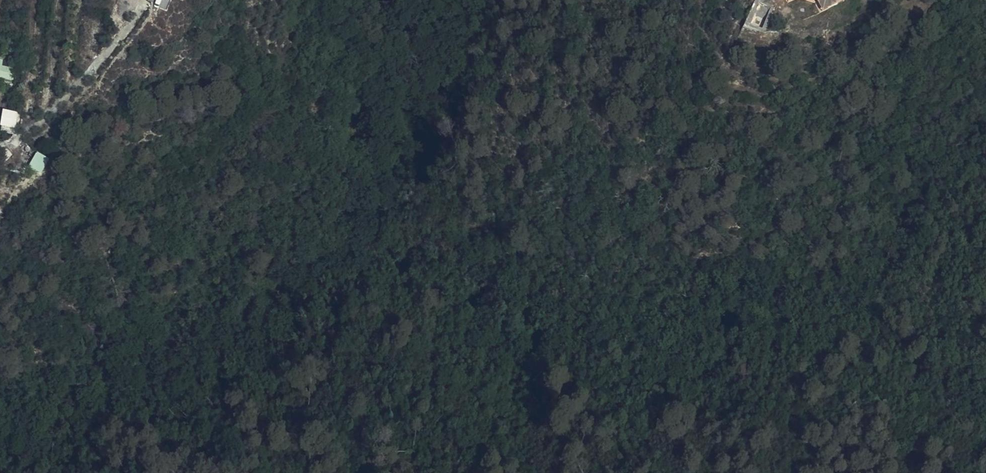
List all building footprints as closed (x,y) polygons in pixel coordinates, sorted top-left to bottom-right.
[(847,10),(853,2),(849,0),(794,0),(797,2),(793,6),(802,13),(812,3),(835,1),(847,10)] [(841,16),(847,10),(835,1),(812,3),(802,13),(807,17),(813,10),(832,9),(841,16)] [(15,63),(0,60),(0,78),(13,80),(15,63)] [(1,127),(17,128),(19,112),(3,111),(1,127)] [(38,152),(29,167),(41,174),(50,159),(38,152)]
